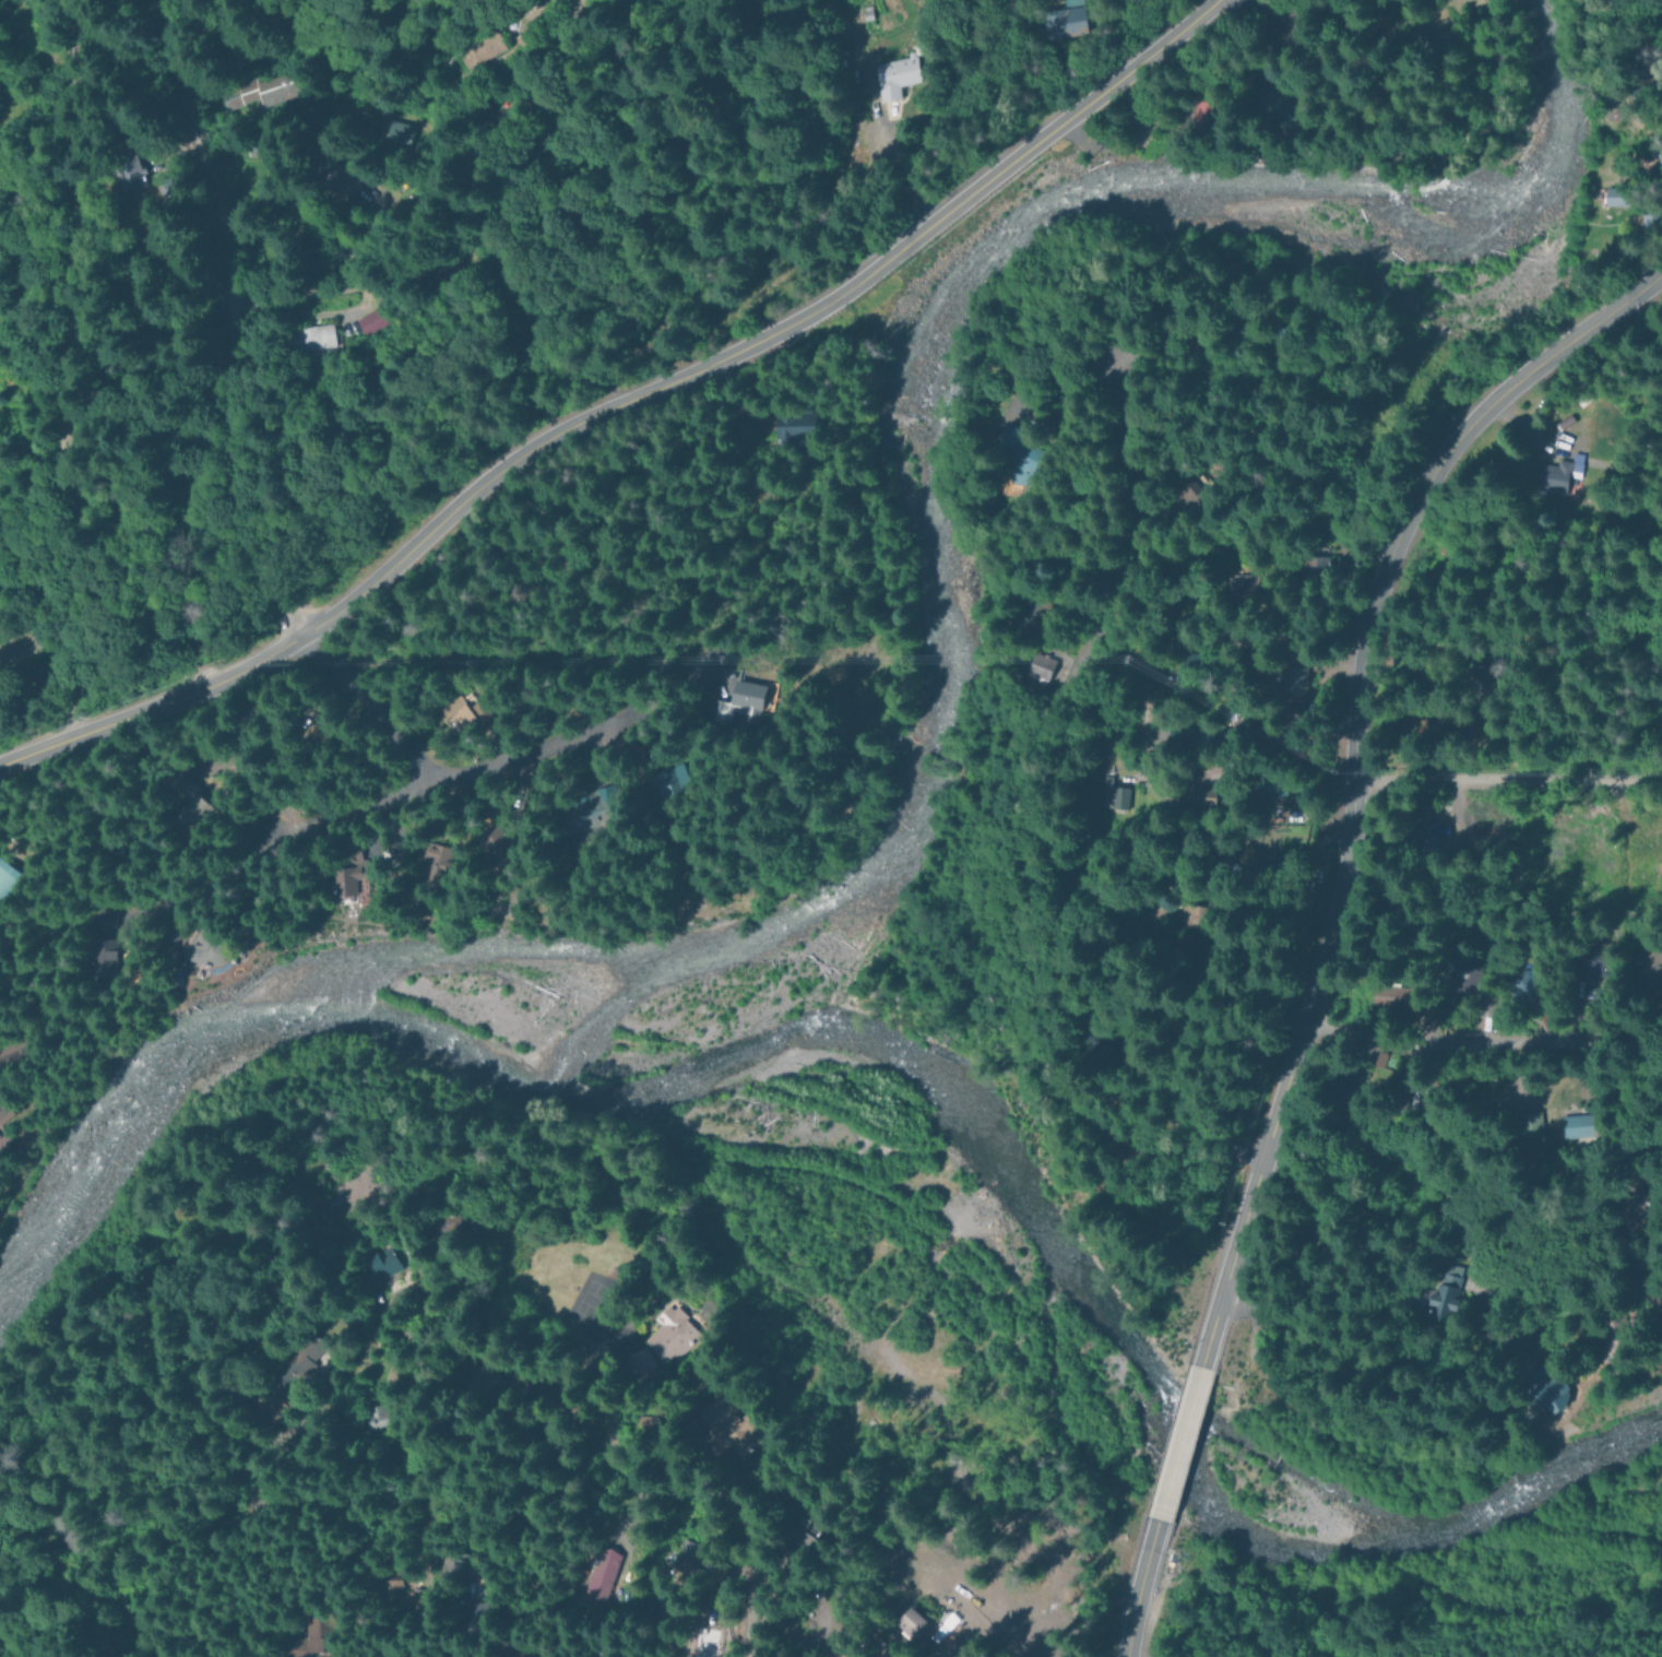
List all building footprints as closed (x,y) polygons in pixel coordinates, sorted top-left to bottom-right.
[(1036,39),(1081,35),(1078,0),(1057,0),(1058,9),(1034,12),(1036,39)] [(456,50),(464,69),(503,51),(494,32),(456,50)] [(875,103),(894,99),(892,86),(913,82),(908,55),(867,63),(875,103)] [(220,114),(297,98),(292,72),(215,87),(220,114)] [(1654,75),(1654,91),(1636,91),(1637,74),(1654,75)] [(1304,107),(1291,123),(1256,95),(1269,80),(1304,107)] [(1221,131),(1196,132),(1195,95),(1220,95),(1221,131)] [(412,125),(388,120),(383,142),(407,147),(412,125)] [(116,193),(139,184),(127,152),(104,161),(116,193)] [(1619,186),(1619,200),(1600,200),(1600,186),(1619,186)] [(351,319),(360,336),(383,324),(374,307),(351,319)] [(331,347),(329,324),(293,328),(295,350),(331,347)] [(811,442),(810,410),(771,411),(771,442),(811,442)] [(1030,486),(1034,449),(1007,446),(1003,484),(1030,486)] [(1557,465),(1555,492),(1530,489),(1532,462),(1557,465)] [(1199,510),(1155,530),(1142,498),(1186,480),(1199,510)] [(1328,590),(1294,591),(1293,546),(1327,546),(1328,590)] [(1258,597),(1215,599),(1215,563),(1258,561),(1258,597)] [(1022,673),(1043,680),(1050,660),(1029,653),(1022,673)] [(1299,661),(1299,691),(1272,691),(1271,659),(1299,661)] [(1491,675),(1485,691),(1456,680),(1462,664),(1491,675)] [(730,702),(710,698),(706,719),(734,725),(735,722),(758,726),(766,686),(734,680),(730,702)] [(455,733),(471,717),(476,721),(487,709),(473,696),(462,707),(447,693),(431,710),(455,733)] [(654,801),(690,791),(683,764),(647,774),(654,801)] [(1285,781),(1274,803),(1249,792),(1259,769),(1285,781)] [(1102,785),(1104,772),(1095,770),(1089,805),(1119,810),(1123,789),(1102,785)] [(207,809),(171,777),(161,789),(167,794),(169,793),(179,801),(168,814),(188,831),(207,809)] [(569,835),(620,817),(609,783),(580,793),(584,804),(561,812),(569,835)] [(1197,786),(1195,804),(1173,802),(1175,783),(1197,786)] [(1209,802),(1209,787),(1183,787),(1183,802),(1209,802)] [(1428,842),(1408,843),(1406,822),(1428,821),(1428,842)] [(510,842),(493,824),(475,841),(491,859),(510,842)] [(455,849),(429,843),(420,880),(446,886),(455,849)] [(361,850),(344,853),(346,867),(331,869),(336,899),(356,896),(357,903),(369,902),(361,850)] [(14,878),(0,865),(0,894),(14,878)] [(1202,904),(1202,926),(1166,925),(1167,903),(1202,904)] [(89,972),(112,972),(112,939),(88,940),(89,972)] [(1592,977),(1592,987),(1572,987),(1572,977),(1565,977),(1565,950),(1596,949),(1598,977),(1592,977)] [(1628,960),(1661,959),(1661,980),(1661,987),(1645,989),(1645,981),(1629,981),(1628,960)] [(1473,974),(1493,974),(1493,996),(1465,997),(1465,990),(1447,990),(1446,962),(1473,961),(1473,974)] [(1522,996),(1504,997),(1503,978),(1513,978),(1512,969),(1536,968),(1538,986),(1521,986),(1522,996)] [(1367,1008),(1409,1009),(1410,988),(1368,987),(1367,1008)] [(1586,1135),(1554,1136),(1553,1112),(1586,1111),(1586,1135)] [(439,1231),(466,1232),(466,1215),(439,1215),(439,1231)] [(376,1285),(407,1270),(395,1245),(364,1259),(376,1285)] [(1458,1271),(1441,1323),(1421,1316),(1436,1265),(1458,1271)] [(660,1319),(664,1324),(646,1340),(670,1366),(705,1334),(677,1303),(660,1319)] [(1648,1324),(1661,1321),(1661,1339),(1651,1341),(1648,1324)] [(271,1388),(286,1402),(319,1365),(316,1362),(330,1346),(318,1334),(271,1388)] [(1529,1413),(1521,1413),(1520,1371),(1560,1370),(1560,1412),(1529,1413)] [(764,1442),(755,1430),(760,1426),(747,1410),(747,1411),(730,1389),(704,1409),(743,1458),(764,1442)] [(371,1429),(391,1429),(391,1405),(370,1406),(371,1429)] [(706,1545),(684,1539),(677,1567),(699,1573),(706,1545)] [(585,1595),(607,1602),(624,1554),(603,1546),(585,1595)] [(488,1602),(468,1602),(469,1629),(489,1628),(488,1602)] [(914,1640),(930,1622),(912,1606),(896,1624),(914,1640)] [(333,1655),(333,1616),(309,1616),(309,1637),(290,1637),(290,1655),(333,1655)]
